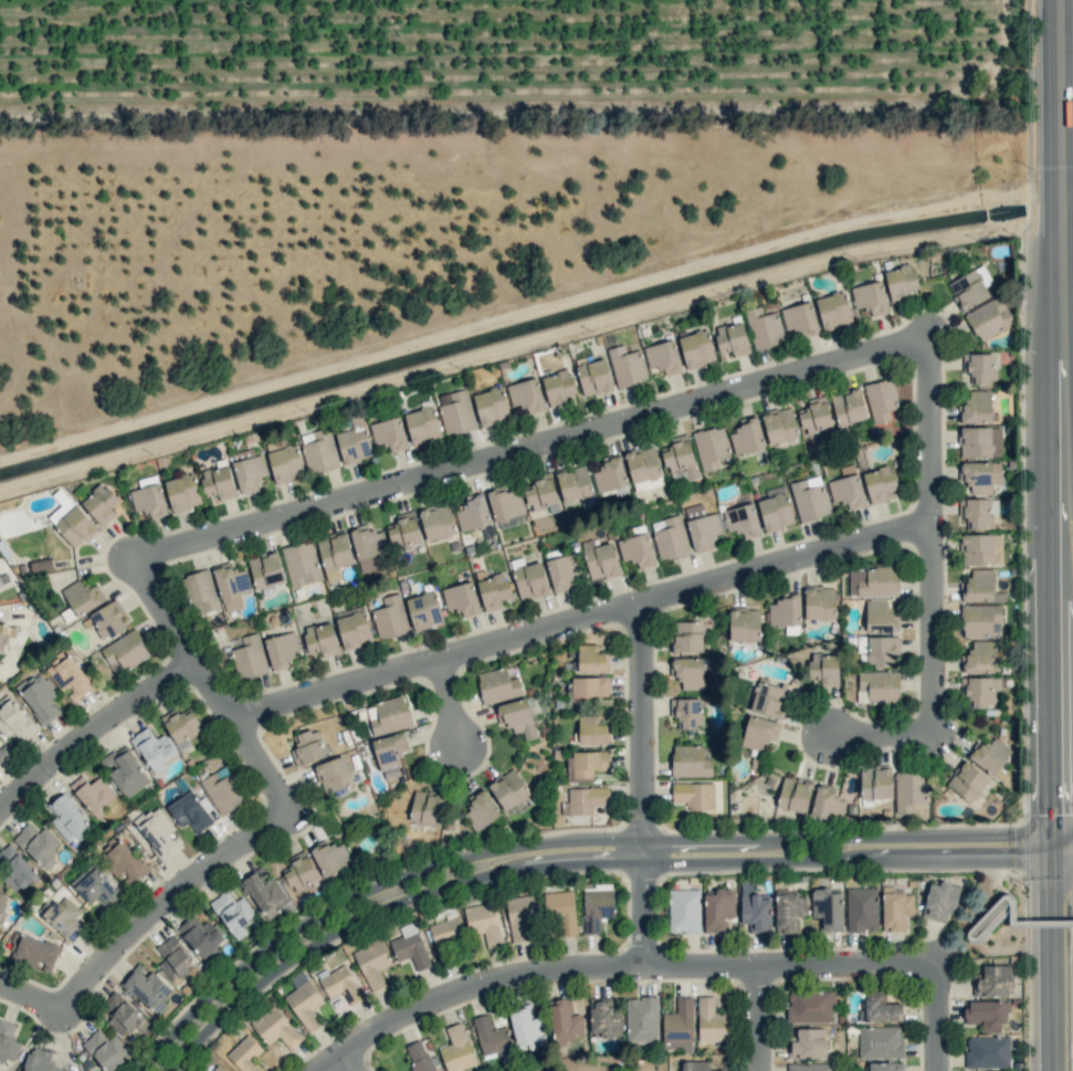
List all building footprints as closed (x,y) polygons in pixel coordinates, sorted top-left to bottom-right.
[(884,270),(891,303),(909,299),(908,291),(917,288),(913,264),(884,270)] [(993,283),(984,265),(947,284),(961,311),(990,296),(986,287),(993,283)] [(855,310),(870,307),(871,316),(888,314),(883,281),(851,286),(855,310)] [(852,322),(843,290),(815,298),(823,330),(852,322)] [(979,342),(1015,323),(1000,295),(964,314),(979,342)] [(788,337),(801,333),(803,338),(820,333),(811,301),(780,310),(788,337)] [(784,342),(778,312),(763,315),(762,306),(745,310),(753,349),(784,342)] [(733,357),(749,354),(744,321),(714,327),(719,354),(732,352),(733,357)] [(715,362),(709,330),(679,336),(686,368),(715,362)] [(681,373),(675,340),(644,346),(648,368),(663,365),(665,376),(681,373)] [(616,387),(647,380),(641,350),(626,353),(624,345),(608,348),(616,387)] [(963,353),(963,372),(970,372),(970,383),(995,384),(997,355),(963,353)] [(575,359),(583,397),(613,390),(606,358),(585,363),(584,358),(575,359)] [(568,403),(566,397),(577,394),(569,369),(541,377),(550,409),(568,403)] [(513,409),(525,405),(528,415),(545,410),(536,377),(506,386),(513,409)] [(863,385),(874,424),(891,420),(889,411),(900,408),(892,378),(863,385)] [(480,426),(509,420),(502,387),(473,394),(480,426)] [(868,419),(859,387),(830,396),(839,427),(868,419)] [(446,436),(476,429),(467,390),(437,397),(446,436)] [(991,390),(968,391),(968,404),(957,404),(957,423),(991,422),(991,390)] [(799,409),(805,437),(834,431),(826,396),(807,400),(809,407),(799,409)] [(404,413),(412,445),(442,438),(433,406),(404,413)] [(768,444),(798,438),(792,407),(762,413),(768,444)] [(369,425),(376,446),(388,442),(391,453),(409,448),(400,416),(369,425)] [(730,434),(733,453),(764,448),(760,419),(735,423),(736,433),(730,434)] [(373,457),(363,422),(352,426),(353,429),(335,433),(344,465),(373,457)] [(703,472),(719,468),(716,459),(731,454),(722,425),(692,434),(703,472)] [(310,475),(340,466),(329,427),(299,435),(310,475)] [(1001,427),(960,428),(960,458),(1002,457),(1001,427)] [(700,476),(688,437),(660,445),(672,484),(700,476)] [(275,485),(305,477),(296,443),(283,446),(282,440),(265,444),(275,485)] [(268,475),(263,454),(253,456),(251,449),(231,454),(241,495),(260,490),(257,478),(268,475)] [(600,460),(602,469),(592,472),(598,495),(629,485),(619,454),(600,460)] [(1001,484),(1001,463),(959,462),(959,483),(971,483),(971,494),(992,494),(992,484),(1001,484)] [(237,496),(228,465),(199,472),(206,497),(217,494),(219,501),(237,496)] [(899,495),(891,465),(862,473),(871,503),(899,495)] [(562,502),(592,498),(587,466),(557,471),(562,502)] [(164,481),(173,513),(202,505),(193,473),(164,481)] [(827,481),(833,504),(846,501),(849,510),(866,506),(858,473),(827,481)] [(524,490),(529,511),(558,504),(551,475),(531,479),(533,488),(524,490)] [(790,483),(799,522),(830,515),(820,476),(790,483)] [(103,527),(116,514),(111,509),(120,501),(102,482),(81,503),(103,527)] [(167,516),(162,484),(130,490),(134,512),(146,510),(148,519),(167,516)] [(765,532),(794,525),(785,485),(765,490),(767,498),(758,500),(765,532)] [(521,494),(513,495),(511,488),(488,491),(493,520),(524,515),(521,494)] [(463,497),(466,508),(455,511),(460,531),(491,525),(483,492),(463,497)] [(76,549),(97,529),(68,498),(47,518),(76,549)] [(966,528),(993,529),(993,517),(997,517),(998,499),(959,498),(959,517),(967,517),(966,528)] [(427,542),(457,534),(448,502),(418,511),(427,542)] [(694,553),(713,548),(710,538),(724,534),(718,512),(705,515),(702,503),(683,508),(694,553)] [(723,509),(727,533),(742,530),(744,539),(760,536),(755,504),(723,509)] [(386,529),(392,549),(422,541),(414,510),(391,516),(394,527),(386,529)] [(691,553),(680,515),(650,523),(661,561),(691,553)] [(350,529),(361,573),(375,570),(372,558),(389,554),(382,530),(369,533),(366,525),(350,529)] [(623,563),(636,559),(639,569),(656,565),(645,525),(633,528),(635,536),(617,541),(623,563)] [(353,563),(347,532),(317,539),(326,582),(341,579),(338,566),(353,563)] [(1001,565),(1002,535),(962,534),(961,564),(1001,565)] [(581,543),(591,581),(621,573),(612,542),(595,547),(593,539),(581,543)] [(281,549),(292,588),(323,579),(311,540),(281,549)] [(285,582),(277,551),(247,558),(255,590),(285,582)] [(584,583),(575,553),(545,561),(554,592),(584,583)] [(54,568),(51,558),(30,563),(33,573),(54,568)] [(513,568),(519,600),(549,594),(542,562),(513,568)] [(246,569),(234,572),(232,563),(213,567),(224,613),(243,608),(240,593),(251,591),(246,569)] [(898,566),(867,567),(867,571),(848,571),(849,597),(898,596),(898,566)] [(193,616),(219,608),(208,569),(182,576),(193,616)] [(994,569),(969,569),(969,583),(962,582),(961,601),(1004,602),(1004,593),(993,592),(994,569)] [(476,580),(485,612),(503,607),(501,600),(512,597),(506,573),(476,580)] [(106,600),(96,584),(87,590),(80,578),(61,590),(78,617),(106,600)] [(480,614),(473,582),(442,588),(446,611),(461,609),(462,617),(480,614)] [(805,620),(835,619),(835,587),(805,587),(805,620)] [(406,597),(413,629),(441,623),(435,592),(406,597)] [(371,610),(379,640),(410,632),(400,593),(382,598),(384,607),(371,610)] [(786,635),(801,634),(799,595),(776,596),(776,604),(768,604),(769,626),(785,625),(786,635)] [(126,627),(119,618),(125,614),(115,599),(87,618),(92,626),(93,625),(104,642),(126,627)] [(865,600),(866,633),(899,632),(899,614),(889,614),(889,599),(865,600)] [(962,637),(1001,637),(1001,605),(962,606),(962,637)] [(363,607),(335,615),(345,650),(372,642),(363,607)] [(729,609),(729,641),(760,641),(760,609),(729,609)] [(673,653),(703,652),(702,621),(673,622),(673,653)] [(308,653),(321,651),(322,657),(339,654),(332,622),(303,628),(308,653)] [(100,649),(116,676),(151,655),(134,628),(100,649)] [(301,656),(293,631),(264,640),(273,670),(292,665),(291,660),(301,656)] [(241,637),(244,646),(230,650),(239,680),(269,672),(258,632),(241,637)] [(900,637),(857,637),(857,651),(866,651),(866,666),(892,667),(892,654),(900,654),(900,637)] [(994,673),(995,641),(971,640),(971,655),(963,654),(962,672),(994,673)] [(598,644),(578,644),(578,673),(609,672),(608,652),(598,652),(598,644)] [(73,702),(93,687),(66,651),(44,667),(63,694),(65,692),(73,702)] [(838,687),(839,654),(809,653),(809,680),(820,680),(820,686),(838,687)] [(680,690),(703,690),(702,657),(671,658),(671,676),(680,676),(680,690)] [(519,677),(508,680),(505,667),(476,674),(484,705),(523,695),(519,677)] [(60,712),(51,700),(57,695),(39,671),(16,689),(44,724),(60,712)] [(857,703),(899,703),(899,672),(858,671),(857,703)] [(961,696),(968,696),(968,707),(999,706),(998,676),(961,678),(961,696)] [(572,678),(572,696),(609,696),(609,677),(572,678)] [(780,720),(789,690),(758,681),(749,711),(780,720)] [(374,737),(413,725),(404,695),(365,707),(374,737)] [(536,738),(527,698),(495,705),(500,724),(509,721),(512,734),(523,732),(525,741),(536,738)] [(14,699),(0,709),(0,731),(5,738),(14,732),(21,742),(37,730),(14,699)] [(702,699),(671,699),(670,717),(678,717),(677,728),(702,728),(702,699)] [(162,719),(180,754),(192,748),(187,739),(203,731),(190,705),(162,719)] [(598,716),(579,716),(579,744),(610,744),(610,724),(598,724),(598,716)] [(777,743),(781,722),(747,716),(742,747),(761,750),(763,741),(777,743)] [(179,753),(165,733),(156,739),(148,727),(130,739),(152,771),(179,753)] [(328,756),(317,728),(293,737),(297,747),(290,750),(296,767),(328,756)] [(408,751),(405,733),(372,739),(378,770),(402,766),(399,753),(408,751)] [(999,781),(1005,773),(999,769),(1012,750),(995,738),(988,747),(979,741),(967,758),(999,781)] [(2,741),(0,739),(0,761),(12,749),(3,740),(2,741)] [(125,798),(150,782),(125,744),(100,760),(125,798)] [(672,745),(672,776),(712,777),(713,759),(703,759),(703,746),(672,745)] [(609,751),(567,753),(568,781),(593,779),(593,771),(609,770),(609,751)] [(325,795),(355,783),(344,754),(314,767),(325,795)] [(971,804),(990,780),(965,760),(946,784),(971,804)] [(218,816),(244,804),(227,767),(201,779),(218,816)] [(531,795),(513,768),(487,785),(505,811),(531,795)] [(891,799),(891,768),(860,768),(861,799),(891,799)] [(896,811),(927,811),(926,772),(895,773),(896,811)] [(69,785),(93,815),(116,796),(100,776),(90,785),(82,775),(69,785)] [(805,814),(814,783),(784,775),(776,807),(805,814)] [(714,783),(671,783),(672,803),(688,803),(688,810),(714,810),(714,783)] [(810,815),(841,823),(847,800),(834,797),(836,788),(817,783),(810,815)] [(609,787),(568,788),(568,802),(561,802),(561,815),(593,815),(593,805),(609,805),(609,787)] [(475,833),(501,815),(483,788),(466,800),(472,808),(463,815),(475,833)] [(410,822),(441,825),(444,794),(413,791),(410,822)] [(53,821),(69,845),(91,830),(66,792),(48,804),(57,818),(53,821)] [(180,828),(188,823),(195,835),(214,823),(207,812),(213,808),(205,796),(195,802),(188,792),(166,806),(180,828)] [(176,829),(156,805),(131,825),(160,860),(180,844),(171,833),(176,829)] [(61,842),(44,827),(38,833),(27,823),(13,839),(48,871),(56,861),(50,855),(61,842)] [(97,855),(117,878),(123,872),(133,883),(148,870),(117,836),(97,855)] [(353,861),(342,842),(330,848),(325,841),(309,850),(324,877),(353,861)] [(39,877),(11,843),(0,852),(0,875),(17,895),(39,877)] [(285,873),(294,891),(320,879),(306,849),(287,858),(292,870),(285,873)] [(91,905),(96,900),(106,910),(121,895),(93,865),(72,885),(91,905)] [(241,880),(265,918),(286,905),(263,867),(241,880)] [(741,924),(749,923),(749,930),(771,929),(770,893),(754,893),(753,881),(741,882),(741,924)] [(922,917),(944,922),(946,912),(955,914),(961,885),(939,881),(939,885),(929,883),(922,917)] [(600,918),(614,917),(613,885),(583,886),(584,934),(600,934),(600,918)] [(913,893),(894,894),(894,886),(882,886),(883,932),(905,931),(905,915),(913,914),(913,893)] [(847,931),(878,931),(877,887),(846,888),(847,931)] [(1,920),(6,911),(2,909),(11,894),(0,888),(0,919),(1,920)] [(842,931),(843,893),(831,893),(831,888),(812,888),(812,918),(820,918),(820,931),(842,931)] [(668,890),(669,933),(700,932),(699,889),(668,890)] [(704,894),(705,932),(725,931),(725,918),(735,918),(734,889),(715,889),(715,894),(704,894)] [(247,934),(242,925),(256,917),(243,896),(234,902),(227,890),(211,901),(235,941),(247,934)] [(559,936),(576,935),(574,891),(544,892),(545,917),(559,917),(559,936)] [(1015,905),(1002,893),(964,936),(976,947),(1015,905)] [(68,940),(89,918),(63,894),(42,916),(68,940)] [(505,899),(512,943),(540,938),(533,894),(505,899)] [(775,894),(776,933),(799,933),(799,916),(807,916),(806,894),(775,894)] [(463,908),(470,936),(483,932),(487,948),(503,944),(492,901),(463,908)] [(177,929),(203,959),(226,938),(209,919),(203,925),(193,915),(177,929)] [(429,924),(436,952),(464,945),(457,917),(429,924)] [(399,927),(402,936),(390,940),(396,961),(411,957),(415,971),(429,967),(416,922),(399,927)] [(51,973),(60,947),(15,931),(8,948),(13,950),(9,960),(39,970),(39,969),(51,973)] [(155,949),(164,959),(158,965),(176,985),(198,964),(171,935),(155,949)] [(391,965),(380,940),(353,952),(371,992),(386,985),(379,970),(391,965)] [(341,992),(348,1005),(363,997),(343,963),(317,978),(329,999),(341,992)] [(150,970),(148,973),(138,964),(122,985),(155,1012),(174,990),(150,970)] [(973,996),(1012,997),(1012,965),(982,965),(982,980),(973,980),(973,996)] [(324,1002),(302,970),(289,979),(296,988),(284,997),(309,1033),(322,1024),(312,1011),(324,1002)] [(124,1037),(134,1025),(141,1031),(150,1021),(113,991),(102,1005),(113,1014),(107,1023),(124,1037)] [(788,1022),(833,1023),(833,992),(788,991),(788,1022)] [(902,1004),(886,1004),(886,991),(865,992),(865,1011),(859,1011),(859,1021),(902,1021),(902,1004)] [(715,996),(698,997),(698,1042),(730,1041),(730,1013),(715,1013),(715,996)] [(658,997),(626,998),(627,1041),(658,1041),(658,997)] [(584,1038),(582,1014),(573,1015),(571,998),(550,1000),(555,1042),(584,1038)] [(621,1036),(622,1007),(612,1007),(612,998),(591,998),(590,1036),(621,1036)] [(662,1051),(692,1051),(693,998),(677,998),(676,1014),(663,1013),(662,1051)] [(1001,1032),(1001,1022),(1009,1022),(1008,1000),(965,1001),(965,1024),(981,1024),(981,1032),(1001,1032)] [(251,1025),(269,1045),(278,1037),(290,1050),(303,1038),(272,1005),(251,1025)] [(547,1045),(541,1017),(533,1018),(530,1006),(509,1010),(517,1051),(547,1045)] [(481,1057),(512,1051),(507,1026),(492,1030),(488,1014),(473,1018),(481,1057)] [(14,1063),(20,1042),(11,1039),(16,1023),(0,1019),(0,1059),(14,1063)] [(475,1066),(464,1022),(446,1027),(450,1044),(439,1047),(446,1070),(457,1070),(475,1066)] [(858,1027),(859,1058),(903,1057),(902,1026),(858,1027)] [(108,1040),(98,1029),(82,1044),(106,1070),(113,1070),(131,1054),(114,1034),(108,1040)] [(827,1029),(797,1029),(797,1038),(787,1038),(787,1058),(826,1059),(827,1029)] [(247,1034),(226,1056),(242,1070),(264,1070),(253,1060),(263,1049),(247,1034)] [(1009,1037),(966,1037),(966,1068),(1010,1068),(1009,1037)] [(413,1070),(435,1070),(422,1039),(403,1047),(413,1070)] [(48,1064),(52,1052),(32,1046),(23,1070),(71,1070),(48,1064)] [(684,1061),(683,1070),(709,1070),(710,1062),(684,1061)] [(903,1062),(869,1062),(869,1070),(903,1070),(903,1062)]
